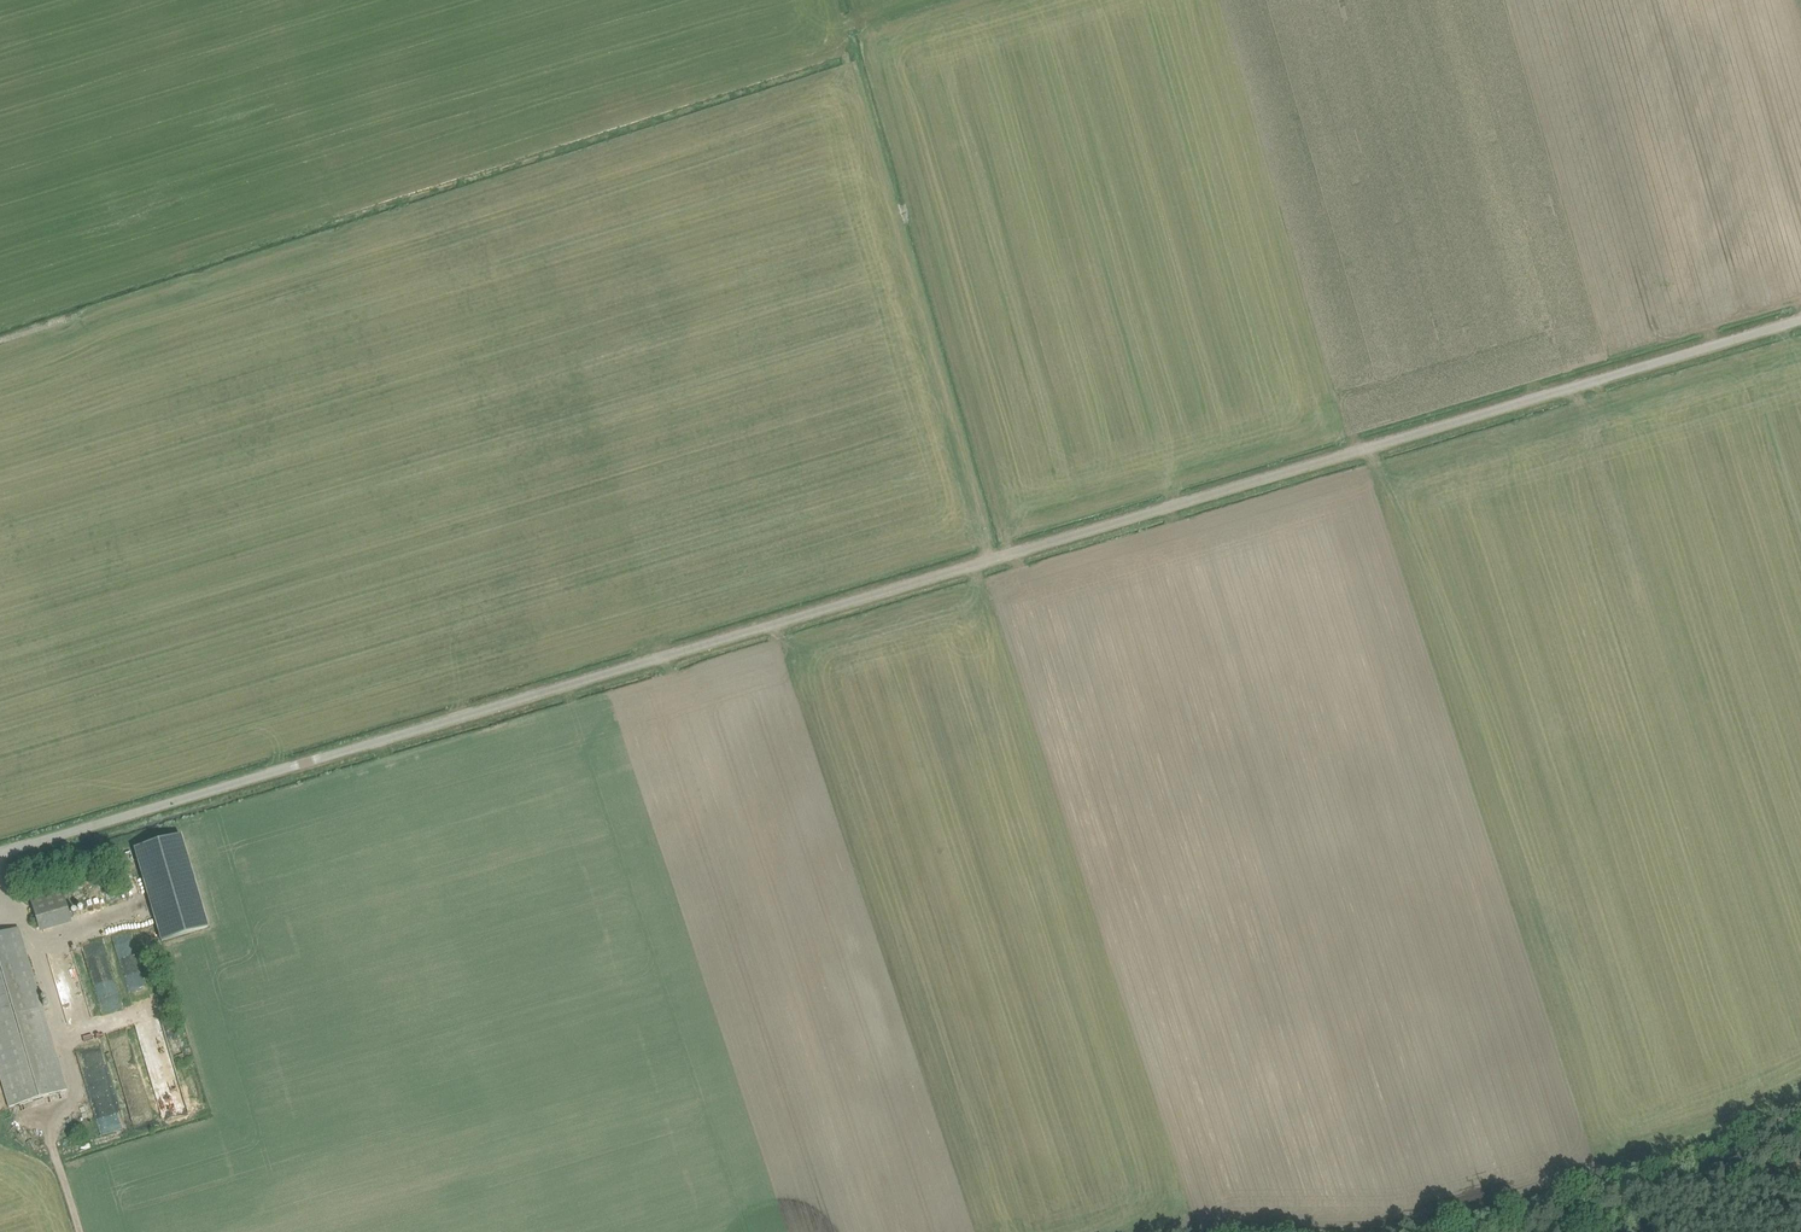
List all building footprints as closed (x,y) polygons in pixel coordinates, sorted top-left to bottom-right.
[(161,941),(208,927),(180,834),(134,848),(161,941)] [(30,899),(37,922),(38,927),(70,917),(62,889),(30,899)] [(66,1089),(18,927),(0,933),(0,1078),(9,1107),(66,1089)] [(163,1119),(188,1111),(160,1021),(144,1026),(145,1031),(140,1033),(141,1038),(149,1035),(154,1052),(157,1051),(163,1068),(156,1070),(159,1078),(151,1080),(163,1119)]
